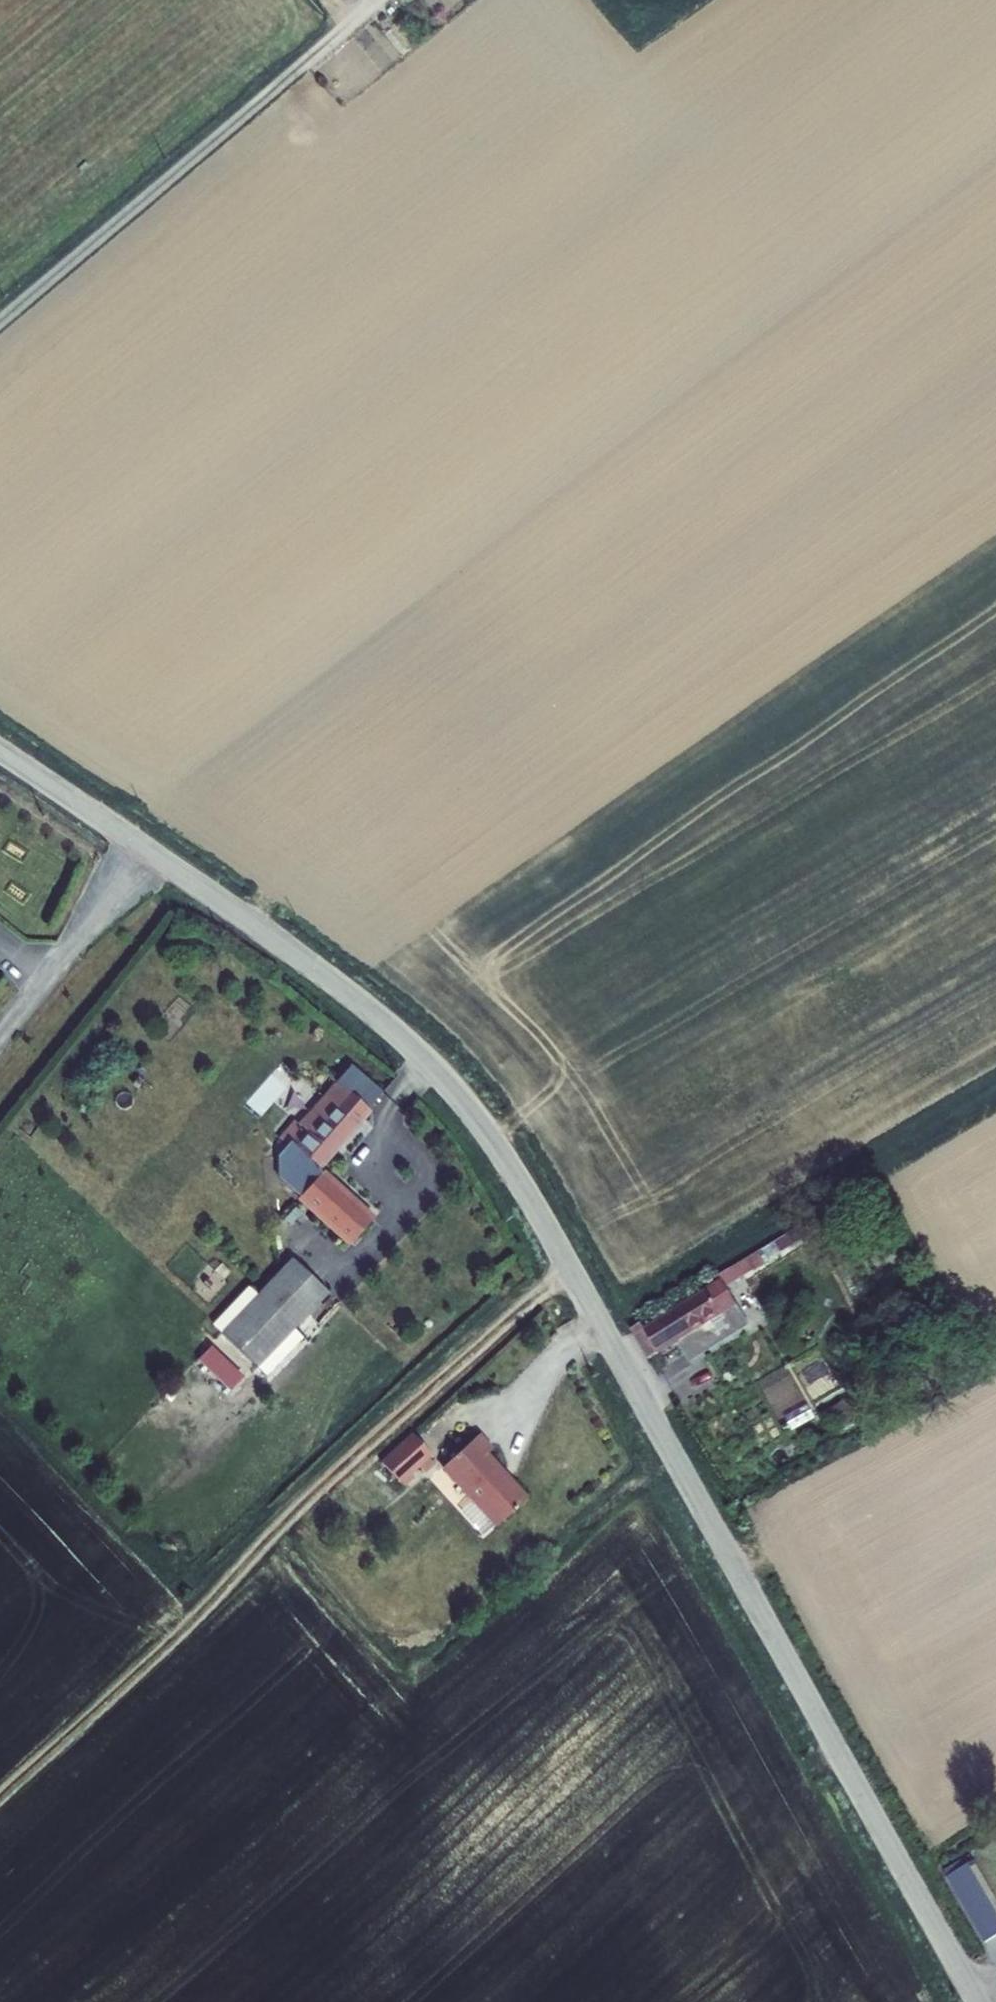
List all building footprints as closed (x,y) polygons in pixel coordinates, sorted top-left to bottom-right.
[(372,1099),(342,1073),(333,1083),(292,1128),(288,1124),(271,1143),(277,1149),(261,1166),(257,1171),(278,1190),(267,1202),(308,1239),(319,1228),(336,1244),(341,1248),(345,1243),(363,1223),(306,1172),(362,1109),(372,1099)] [(247,1369),(317,1296),(283,1263),(250,1297),(213,1336),(247,1369)] [(642,1364),(669,1348),(680,1368),(741,1332),(728,1312),(715,1289),(637,1336),(633,1329),(625,1334),(642,1364)] [(230,1393),(244,1378),(209,1346),(195,1361),(230,1393)] [(402,1477),(435,1450),(418,1429),(385,1457),(402,1477)] [(448,1466),(498,1527),(530,1501),(492,1455),(499,1450),(486,1434),(448,1466)] [(936,1871),(988,1960),(995,1955),(995,1926),(957,1859),(936,1871)]
